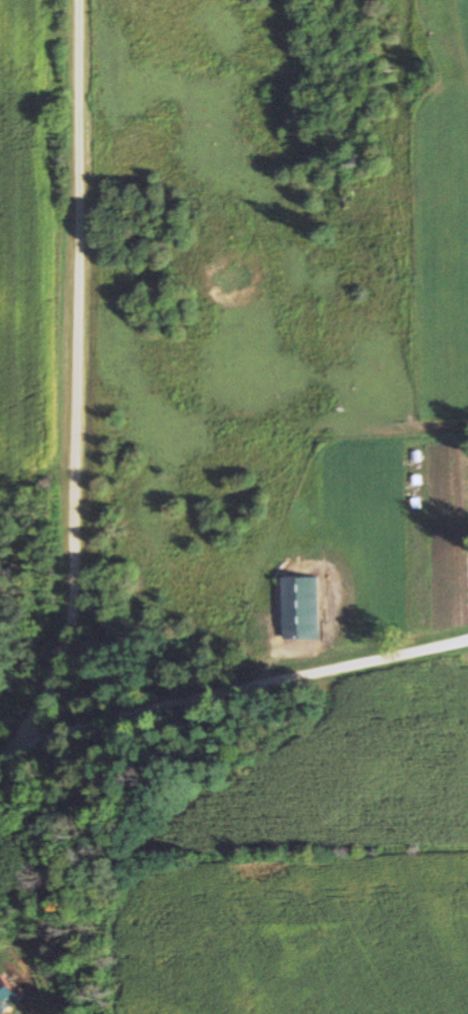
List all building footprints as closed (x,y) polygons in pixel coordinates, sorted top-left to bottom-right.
[(21,999),(0,973),(0,1013),(2,1013),(21,999)]
